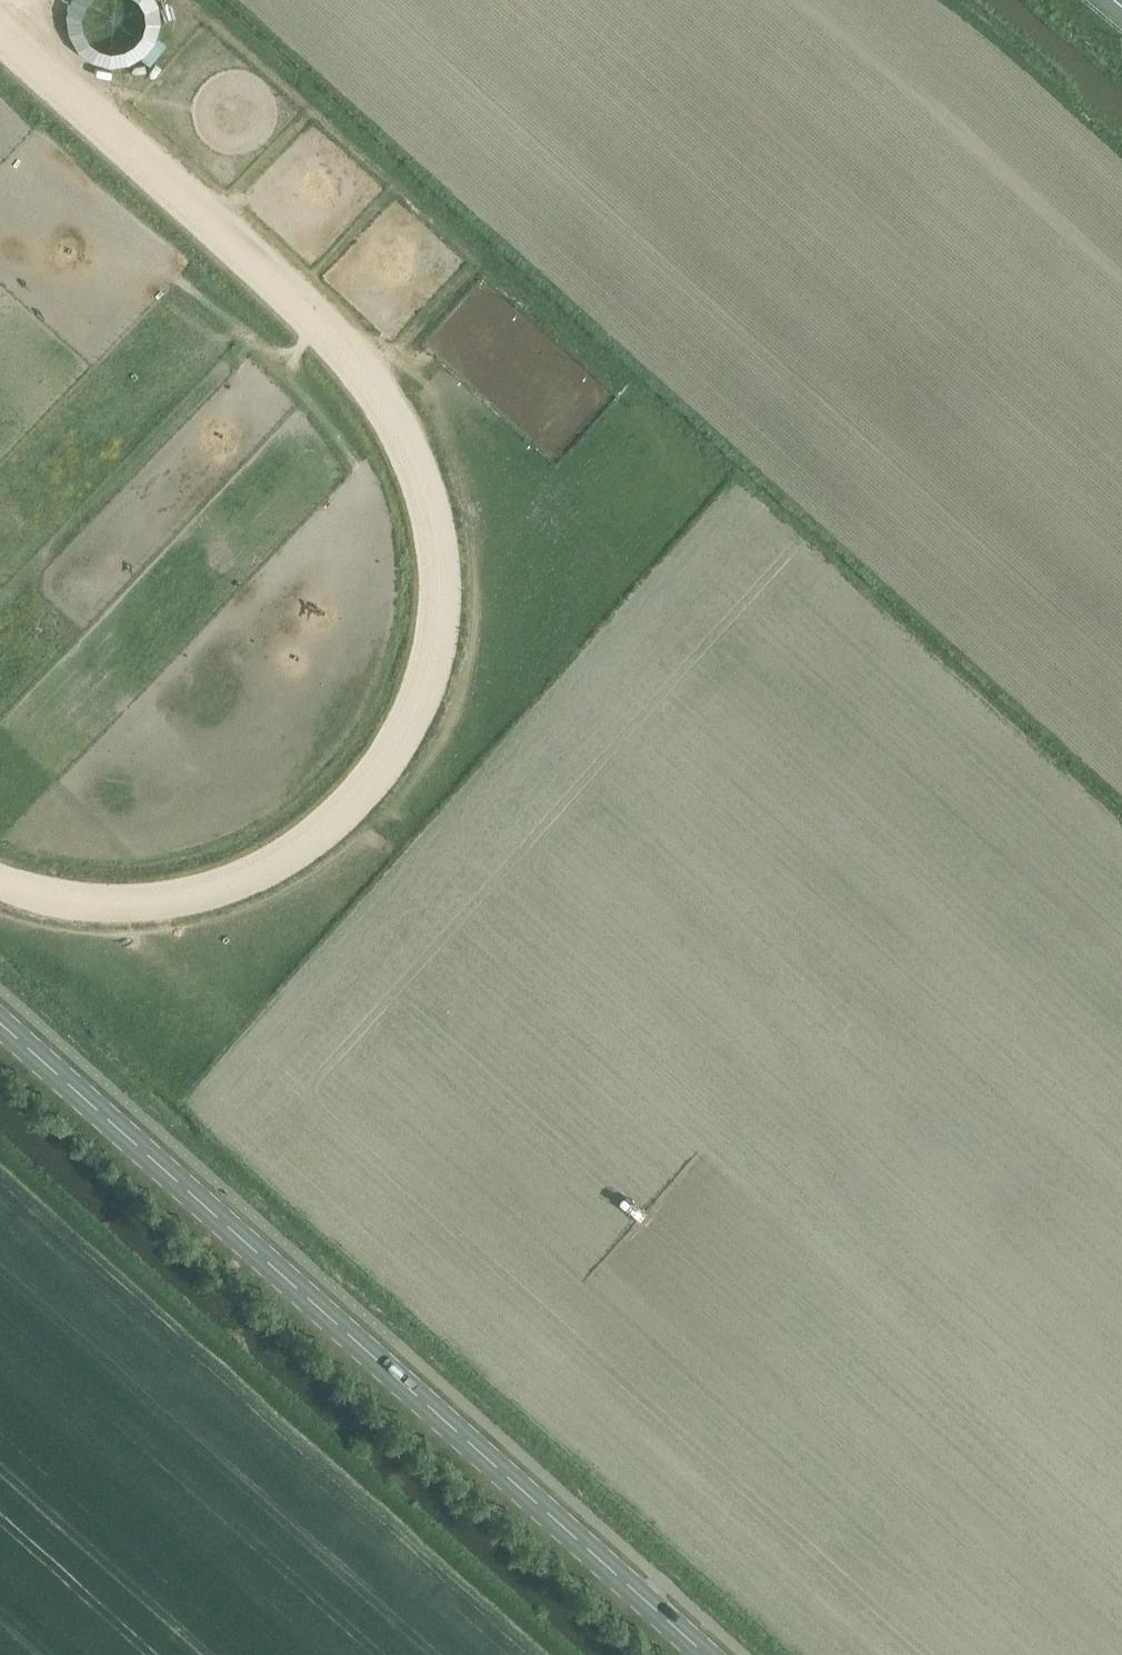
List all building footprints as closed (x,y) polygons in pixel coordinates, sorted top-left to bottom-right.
[(159,0),(76,0),(75,39),(88,40),(88,58),(158,60),(159,0)]
